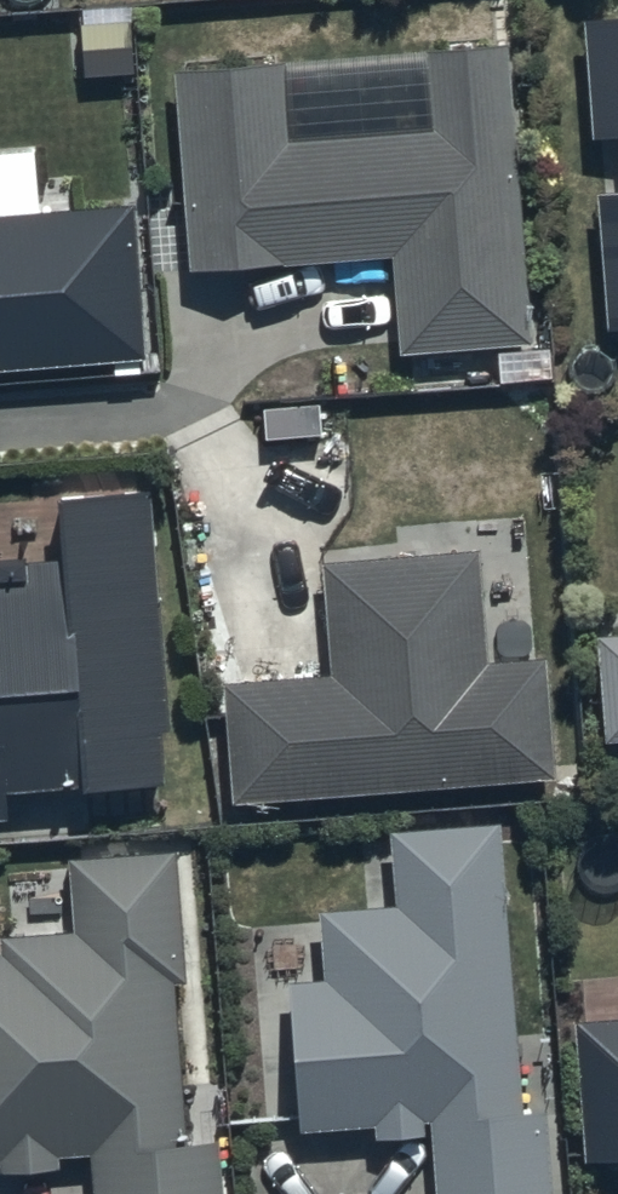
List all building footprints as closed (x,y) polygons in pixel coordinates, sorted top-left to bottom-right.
[(586,23),(590,135),(617,134),(617,22),(586,23)] [(287,61),(176,70),(193,276),(396,259),(404,358),(534,347),(509,50),(429,57),(435,130),(294,141),(287,61)] [(600,200),(608,328),(617,327),(617,199),(600,200)] [(145,355),(132,201),(0,212),(0,367),(145,355)] [(152,496),(62,501),(65,565),(0,568),(0,823),(8,822),(6,795),(165,787),(163,732),(171,732),(152,496)] [(326,566),(335,679),(228,687),(237,807),(558,782),(549,661),(491,665),(482,554),(326,566)] [(601,638),(606,741),(617,740),(617,637),(601,638)] [(503,829),(394,836),(399,912),(325,917),(330,986),(293,988),(303,1132),(378,1127),(379,1141),(425,1137),(424,1125),(434,1124),(438,1193),(553,1193),(547,1115),(522,1117),(503,829)] [(181,859),(74,863),(79,935),(3,940),(5,961),(0,961),(0,1163),(3,1163),(4,1172),(62,1168),(62,1159),(94,1157),(96,1193),(225,1193),(223,1145),(184,1148),(175,986),(188,985),(181,859)] [(580,1027),(587,1161),(617,1159),(617,1025),(580,1027)]
